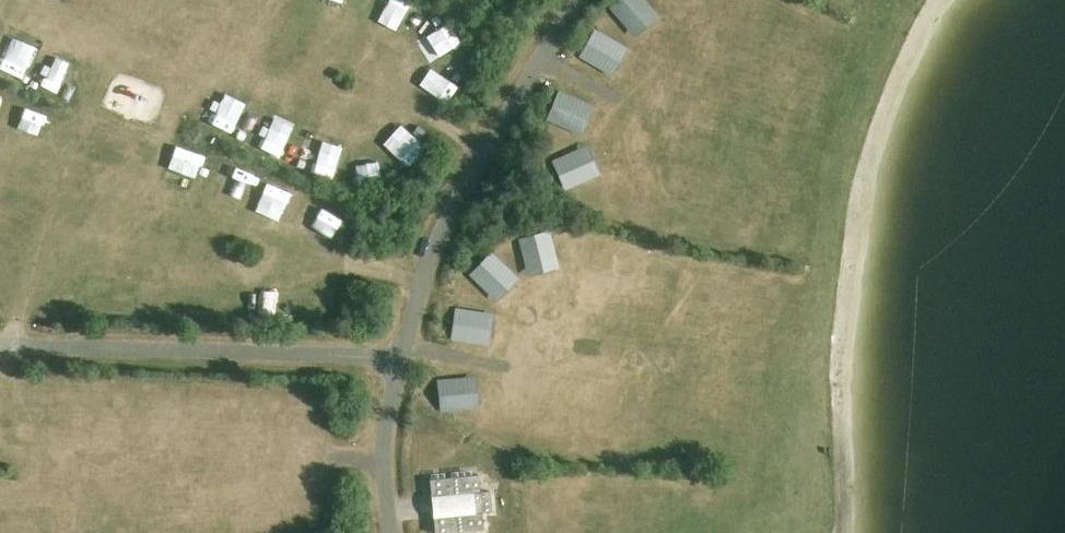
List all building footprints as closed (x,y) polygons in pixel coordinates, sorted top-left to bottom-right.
[(479,475),(432,480),(437,532),(447,532),(484,529),(483,511),(493,510),(491,491),(481,492),(479,475)]
